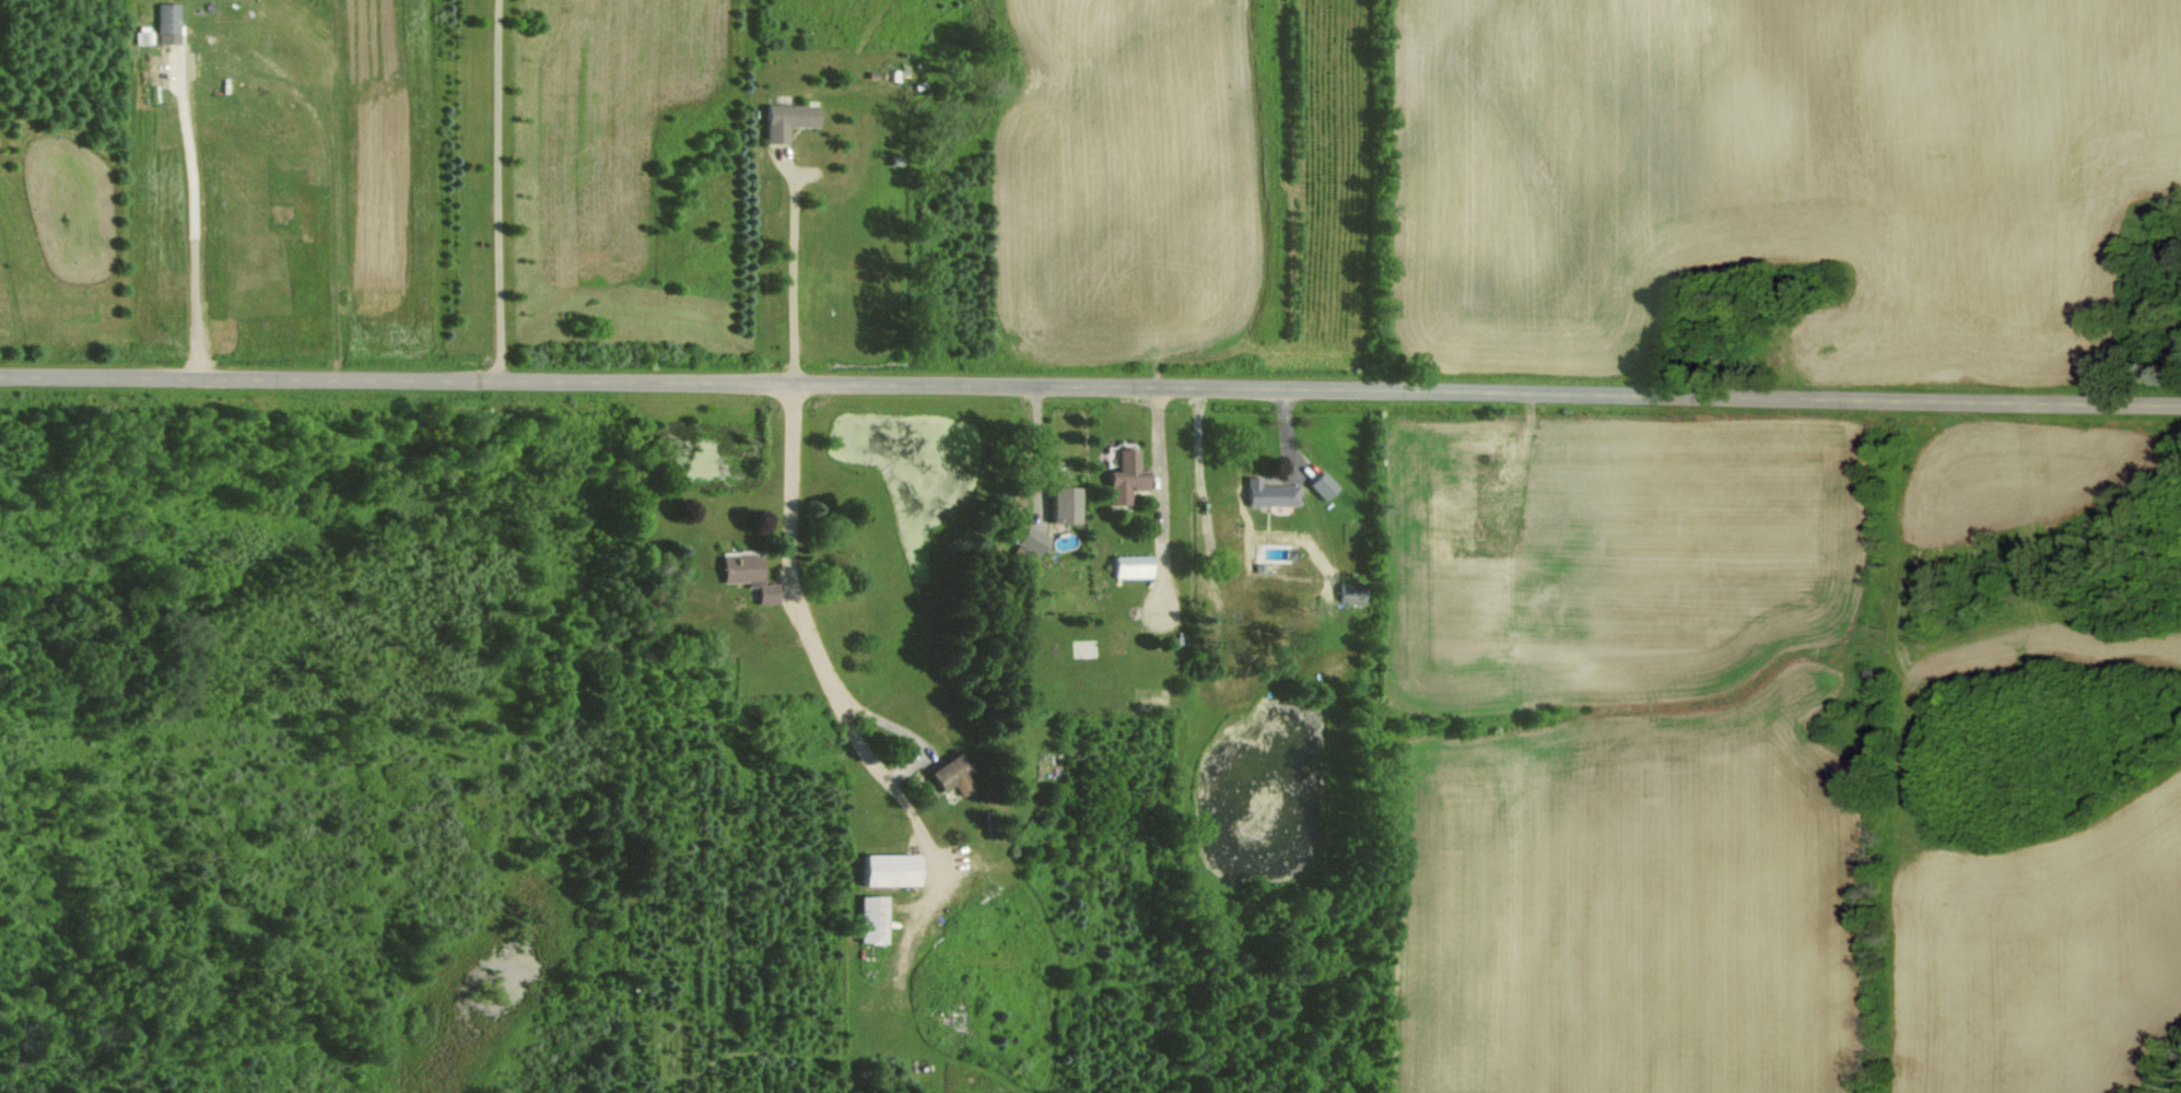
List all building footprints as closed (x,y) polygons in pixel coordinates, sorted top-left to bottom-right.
[(172,4),(152,3),(151,43),(172,44),(172,4)] [(779,143),(779,126),(809,126),(809,104),(759,104),(759,143),(779,143)] [(1113,449),(1113,471),(1103,471),(1104,504),(1124,504),(1124,489),(1142,489),(1142,470),(1133,470),(1132,448),(1113,449)] [(1304,484),(1319,500),(1334,486),(1319,470),(1304,484)] [(1243,506),(1293,505),(1293,483),(1256,484),(1256,476),(1242,476),(1243,506)] [(1046,487),(1046,522),(1073,523),(1074,487),(1046,487)] [(1041,535),(1018,525),(1009,545),(1032,555),(1041,535)] [(713,583),(739,581),(740,587),(748,586),(749,604),(768,604),(767,583),(752,584),(751,554),(712,556),(713,583)] [(1107,577),(1143,577),(1143,555),(1106,555),(1107,577)] [(1334,602),(1356,603),(1356,583),(1334,583),(1334,602)] [(908,855),(853,854),(852,885),(907,885),(908,855)] [(879,896),(853,896),(853,941),(879,942),(879,896)]
